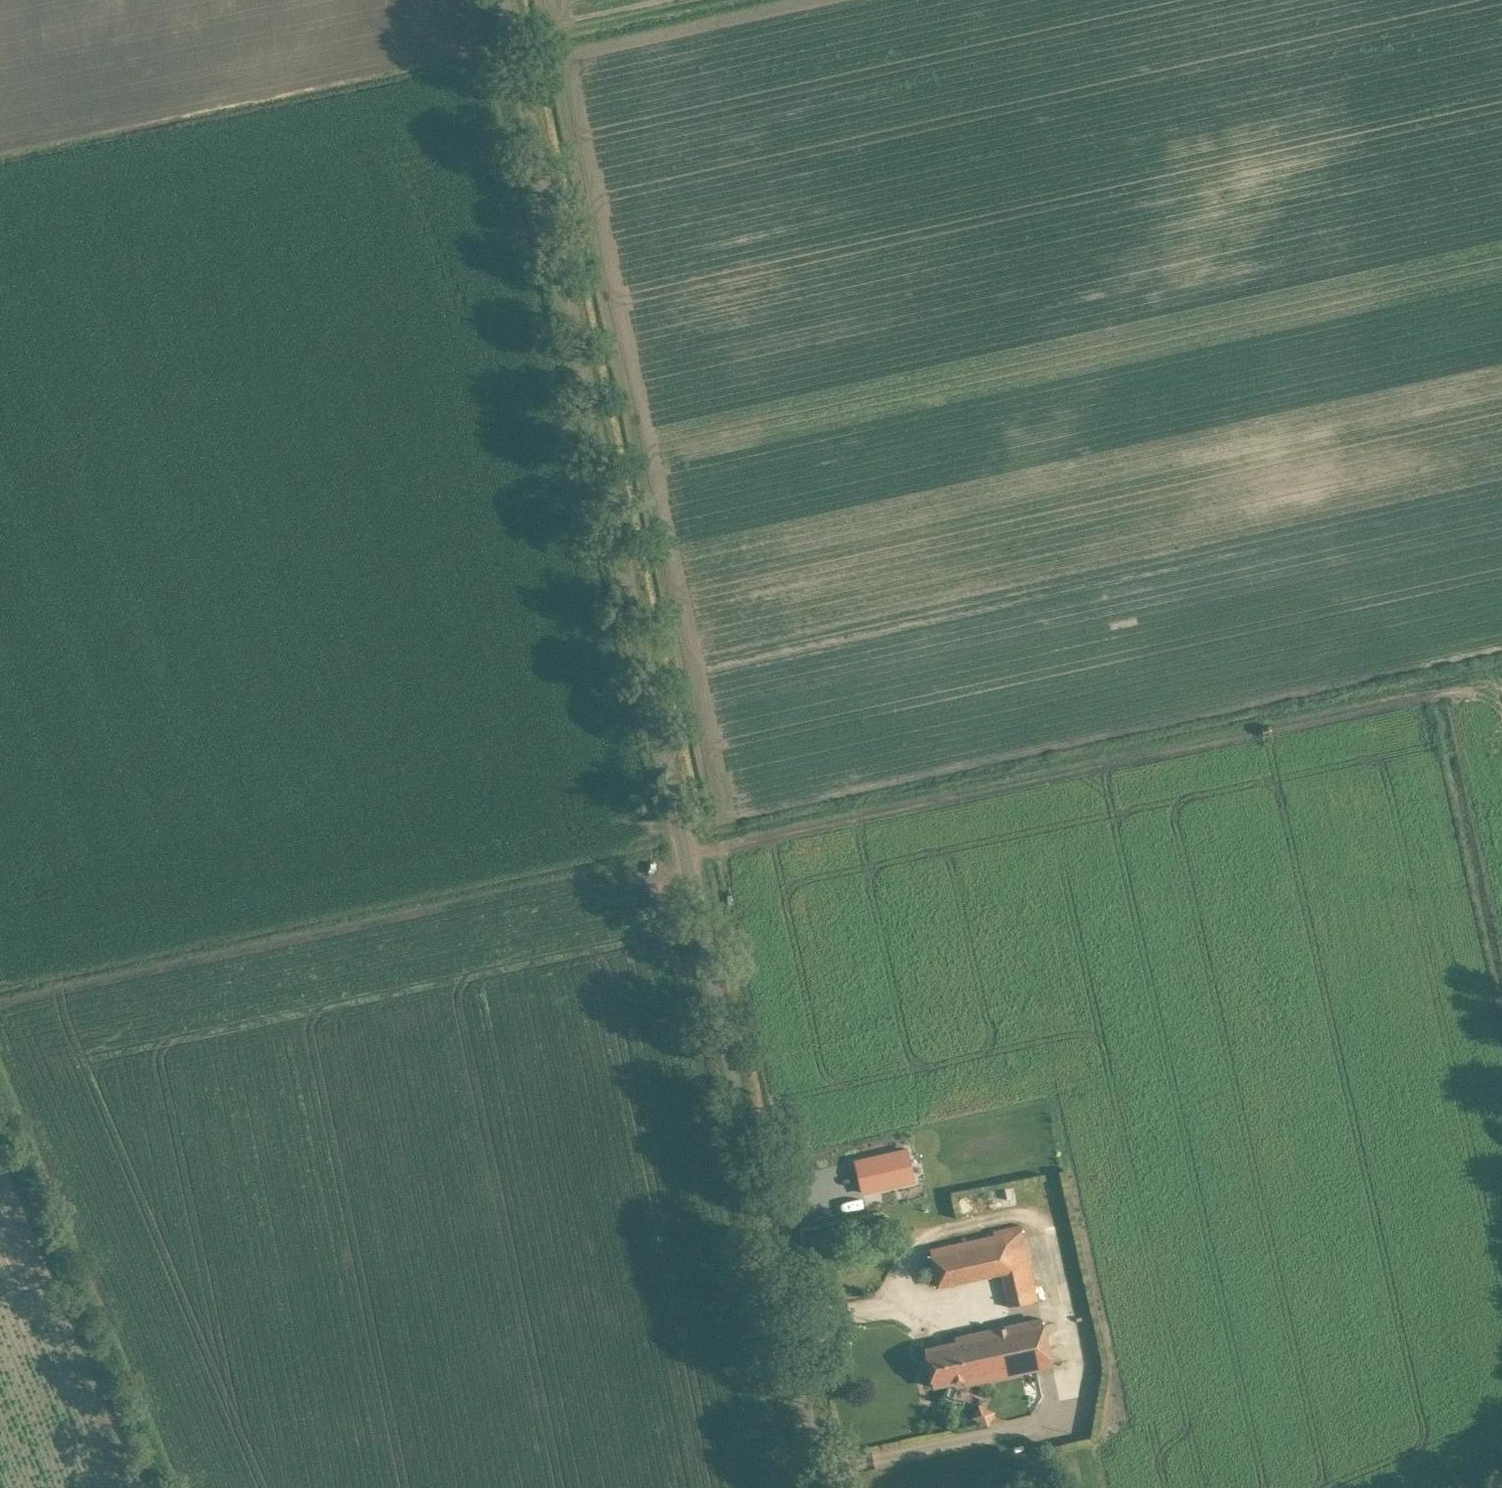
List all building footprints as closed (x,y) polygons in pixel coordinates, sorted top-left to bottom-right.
[(914,1181),(906,1149),(856,1161),(863,1192),(914,1181)] [(1038,1300),(1023,1230),(986,1238),(994,1273),(1001,1273),(1008,1307),(1038,1300)] [(1043,1320),(976,1335),(956,1339),(957,1343),(925,1350),(933,1386),(965,1380),(966,1383),(1052,1365),(1043,1320)]
